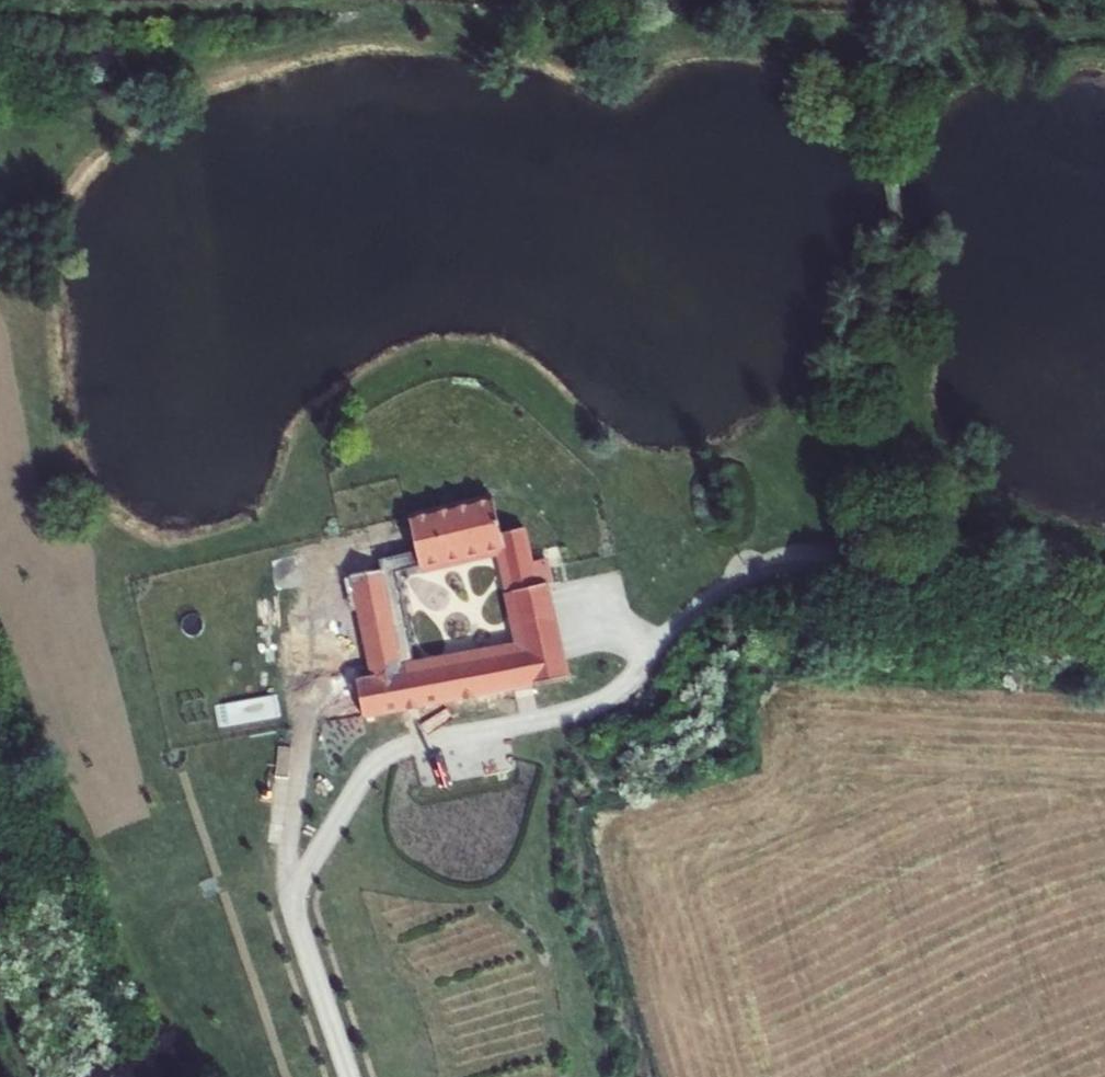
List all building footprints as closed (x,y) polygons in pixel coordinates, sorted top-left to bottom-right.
[(418,565),(502,547),(499,532),(492,497),(408,515),(418,565)] [(512,591),(547,584),(550,583),(545,558),(531,561),(523,527),(499,532),(502,547),(512,591)] [(403,673),(381,570),(349,576),(367,662),(352,665),(363,718),(513,686),(506,651),(403,673)] [(567,675),(547,584),(512,591),(524,647),(531,682),(567,675)] [(531,682),(524,647),(506,651),(513,686),(524,684),(531,682)]
